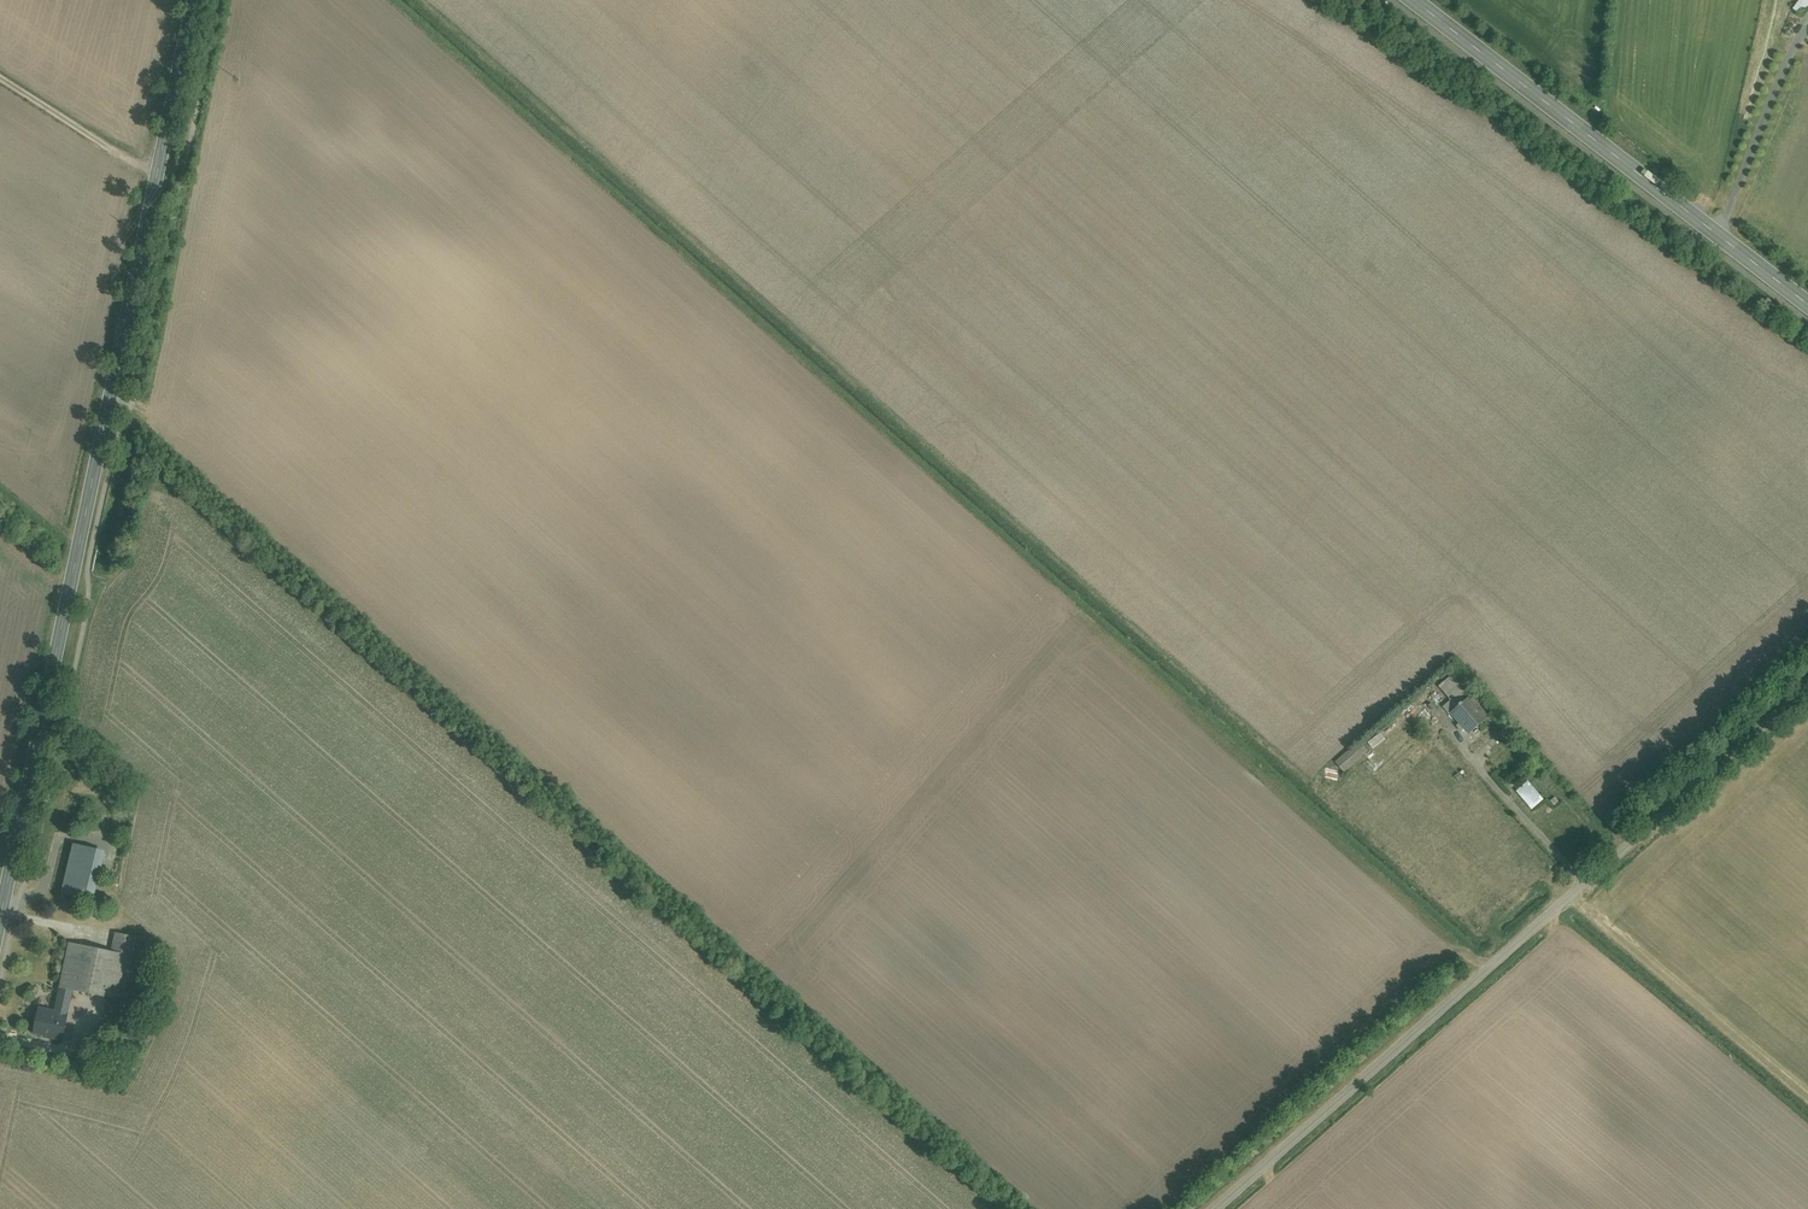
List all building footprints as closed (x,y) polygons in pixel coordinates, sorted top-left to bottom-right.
[(1464,733),(1485,715),(1450,673),(1438,683),(1452,700),(1442,708),(1464,733)] [(1338,764),(1345,773),(1368,754),(1361,745),(1338,764)] [(1529,785),(1519,794),(1533,809),(1543,799),(1529,785)] [(104,854),(75,847),(63,894),(92,901),(104,854)] [(126,1003),(142,936),(116,929),(111,951),(75,942),(57,1013),(40,1008),(34,1035),(68,1043),(80,992),(126,1003)] [(130,1023),(126,1042),(139,1046),(143,1026),(130,1023)]
